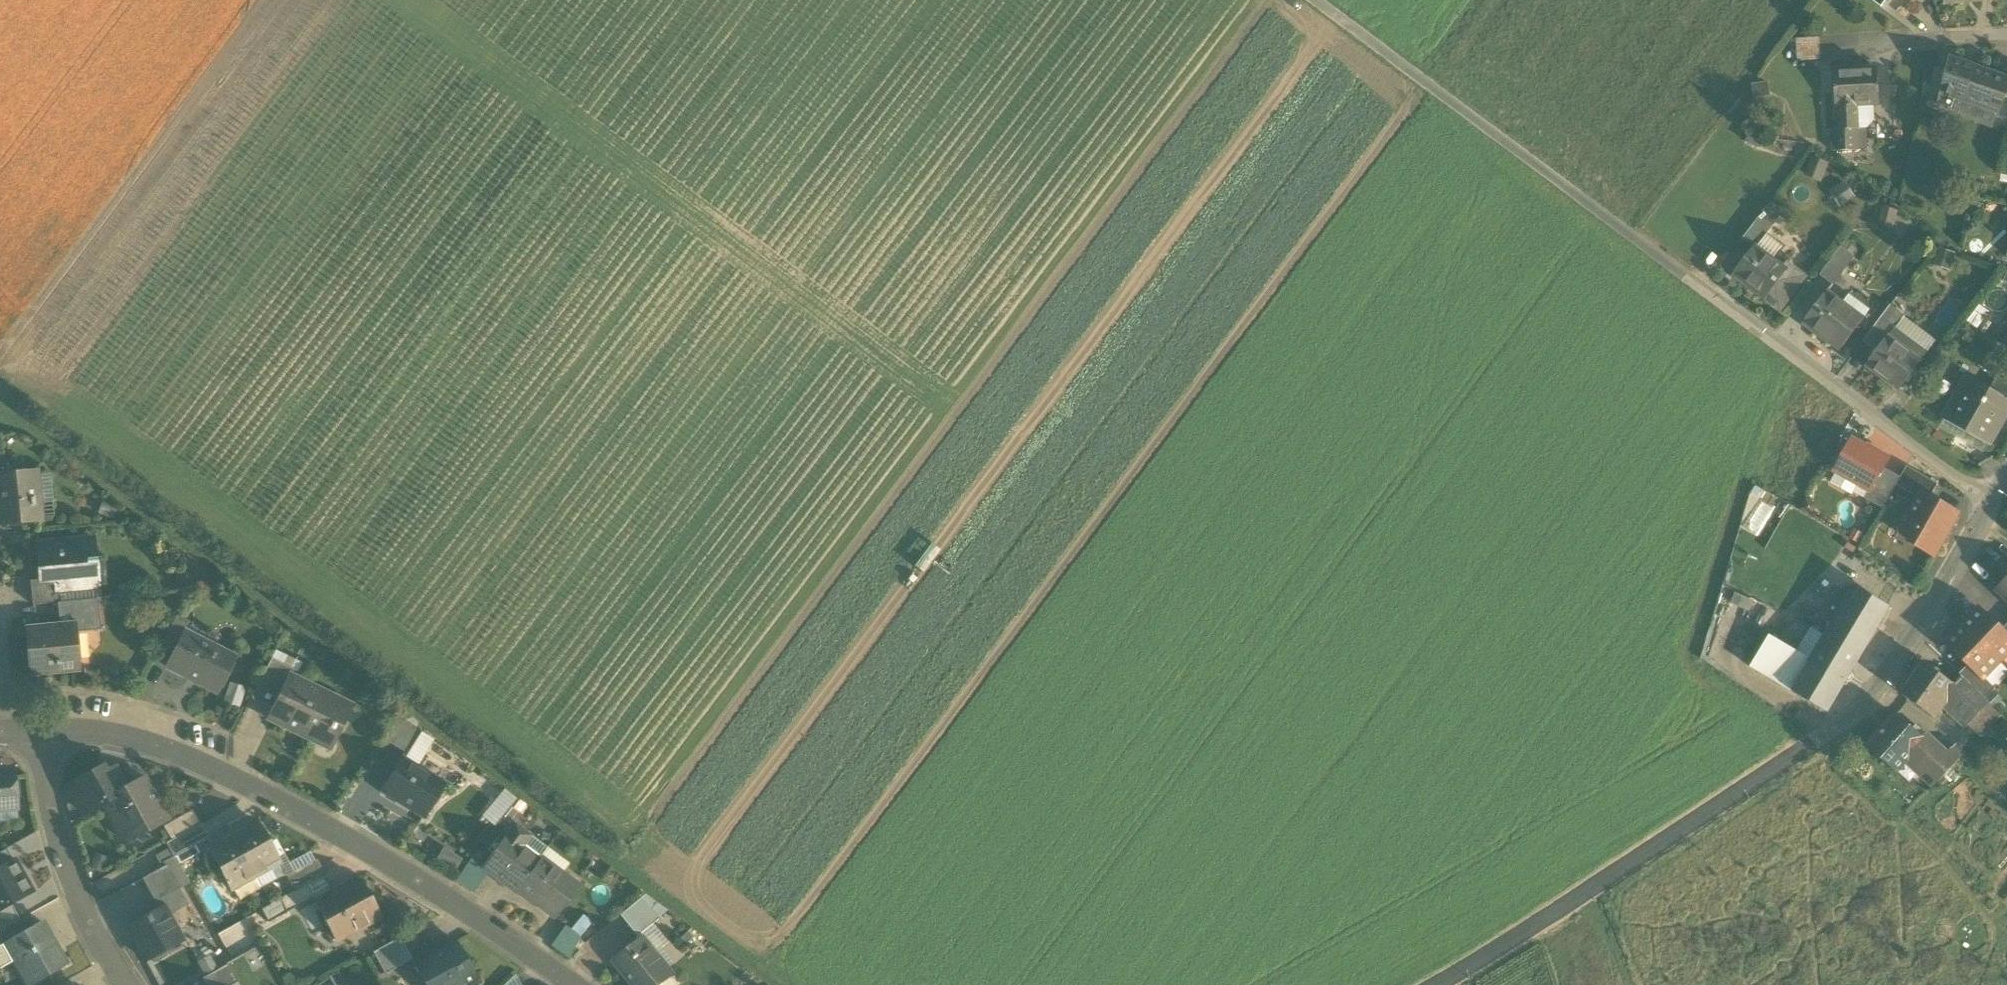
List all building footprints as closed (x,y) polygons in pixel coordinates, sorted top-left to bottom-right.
[(1796,39),(1796,62),(1820,62),(1820,39),(1796,39)] [(1937,103),(1950,108),(1956,91),(1964,94),(1973,67),(1947,58),(1937,103)] [(1998,113),(2003,97),(2006,87),(2006,79),(1973,67),(1964,94),(1962,100),(1998,113)] [(1833,71),(1834,106),(1856,104),(1877,103),(1875,69),(1833,71)] [(1956,91),(1950,108),(1949,114),(1992,129),(1998,113),(1962,100),(1964,94),(1956,91)] [(1835,128),(1836,130),(1858,129),(1857,107),(1856,104),(1834,106),(1835,128)] [(1874,107),(1857,107),(1858,129),(1868,129),(1874,120),(1874,107)] [(1830,128),(1831,151),(1859,150),(1858,129),(1836,130),(1835,128),(1830,128)] [(1803,176),(1820,181),(1826,161),(1809,156),(1803,176)] [(1829,193),(1839,205),(1852,194),(1842,182),(1829,193)] [(1880,205),(1875,223),(1891,228),(1897,210),(1880,205)] [(1758,244),(1759,244),(1766,235),(1780,216),(1767,206),(1746,234),(1758,244)] [(1758,244),(1754,248),(1771,261),(1781,247),(1766,235),(1759,244),(1758,244)] [(1764,298),(1764,297),(1784,271),(1783,270),(1771,261),(1754,248),(1735,274),(1749,285),(1748,286),(1764,298)] [(1819,276),(1832,286),(1854,257),(1841,248),(1819,276)] [(1949,267),(1952,251),(1936,248),(1933,263),(1949,267)] [(1786,265),(1783,270),(1784,271),(1764,297),(1779,308),(1802,278),(1786,265)] [(1819,334),(1841,350),(1862,321),(1825,293),(1802,325),(1818,336),(1819,334)] [(1877,344),(1881,346),(1887,338),(1888,339),(1902,320),(1904,317),(1889,306),(1867,336),(1877,344)] [(1933,343),(1902,320),(1888,339),(1892,341),(1898,333),(1925,354),(1933,343)] [(1898,333),(1892,341),(1919,362),(1925,354),(1898,333)] [(1887,338),(1881,346),(1877,351),(1866,366),(1899,390),(1919,362),(1892,341),(1888,339),(1887,338)] [(2006,399),(2006,384),(1994,374),(1986,387),(2006,399)] [(1966,377),(1952,402),(1960,407),(1975,381),(1966,377)] [(1975,381),(1960,407),(1952,402),(1942,419),(1988,445),(2006,411),(2006,399),(1986,387),(1975,381)] [(1868,490),(1869,491),(1882,467),(1887,460),(1852,440),(1834,471),(1868,490)] [(1906,466),(1900,477),(1895,485),(1918,498),(1921,494),(1929,498),(1938,484),(1906,466)] [(1882,509),(1895,485),(1900,477),(1882,467),(1869,491),(1868,490),(1863,498),(1882,509)] [(41,519),(39,503),(34,504),(33,498),(32,488),(37,487),(36,471),(1,475),(0,475),(0,524),(41,519)] [(1911,542),(1934,555),(1947,532),(1946,528),(1949,522),(1953,522),(1957,514),(1929,498),(1921,494),(1918,498),(1904,523),(1917,531),(1911,542)] [(1897,535),(1911,542),(1917,531),(1904,523),(1897,535)] [(57,584),(58,590),(61,589),(91,587),(89,562),(96,561),(94,538),(38,543),(40,569),(44,568),(45,579),(41,579),(42,585),(57,584)] [(89,562),(91,587),(98,586),(96,561),(89,562)] [(33,605),(60,603),(62,603),(61,589),(58,590),(57,584),(42,585),(41,579),(31,581),(33,605)] [(1996,590),(2002,595),(2004,594),(2006,597),(2006,579),(1996,590)] [(1791,692),(1826,712),(1889,607),(1854,587),(1810,660),(1791,692)] [(96,599),(62,603),(60,603),(62,626),(73,625),(73,627),(98,625),(96,599)] [(1962,626),(1998,661),(2006,651),(2006,636),(2000,630),(1978,609),(1962,626)] [(161,647),(174,653),(181,638),(183,639),(192,624),(177,616),(165,639),(161,647)] [(27,629),(31,673),(77,669),(73,627),(73,625),(62,626),(27,629)] [(1982,677),(1998,661),(1962,626),(1945,644),(1967,665),(1981,678),(1982,677)] [(1750,667),(1791,692),(1810,660),(1769,636),(1750,667)] [(196,682),(216,692),(234,657),(214,647),(212,652),(183,639),(181,638),(174,653),(167,667),(197,681),(196,682)] [(259,684),(284,695),(293,677),(294,677),(298,671),(272,659),(259,684)] [(1899,693),(1933,717),(1941,706),(1941,705),(1955,686),(1954,685),(1922,662),(1899,693)] [(1959,674),(1985,699),(1994,689),(1982,677),(1981,678),(1967,665),(1959,674)] [(1949,706),(1968,724),(1988,703),(1960,676),(1954,685),(1955,686),(1941,705),(1946,709),(1949,706)] [(272,720),(325,746),(334,729),(332,728),(333,726),(332,725),(342,705),(315,692),(317,689),(294,677),(293,677),(284,695),(276,711),(272,720)] [(223,703),(239,705),(242,686),(226,683),(223,703)] [(251,699),(276,711),(284,695),(259,684),(251,699)] [(2003,751),(2006,747),(2006,722),(1988,703),(1968,724),(1987,743),(1991,740),(2003,751)] [(1868,745),(1894,770),(1904,760),(1903,759),(1922,739),(1896,714),(1868,745)] [(381,743),(404,756),(420,730),(400,718),(381,743)] [(1904,760),(1932,787),(1963,754),(1953,745),(1942,758),(1922,739),(1903,759),(1904,760)] [(398,798),(425,815),(445,781),(404,756),(382,792),(397,800),(398,798)] [(84,815),(104,804),(102,801),(126,788),(115,768),(105,773),(101,767),(78,780),(81,786),(71,792),(84,815)] [(16,808),(13,774),(8,770),(0,771),(0,809),(16,808)] [(144,778),(126,788),(102,801),(104,804),(111,817),(115,815),(128,839),(124,841),(125,842),(167,819),(144,778)] [(479,813),(492,824),(513,799),(500,788),(479,813)] [(164,826),(172,840),(199,825),(200,825),(192,811),(164,826)] [(115,815),(111,817),(124,841),(128,839),(115,815)] [(256,822),(232,835),(254,874),(276,862),(278,866),(280,865),(278,861),(256,822)] [(514,824),(505,837),(521,849),(530,836),(514,824)] [(208,841),(199,825),(172,840),(167,843),(175,859),(208,841)] [(233,886),(254,874),(232,835),(209,848),(231,887),(233,891),(235,890),(233,886)] [(538,862),(521,849),(505,837),(482,867),(507,885),(507,884),(516,890),(519,887),(538,862)] [(432,857),(450,868),(457,857),(439,846),(432,857)] [(13,861),(6,848),(0,852),(0,868),(13,861)] [(540,859),(538,862),(519,887),(536,900),(535,902),(551,915),(574,884),(540,859)] [(32,891),(14,860),(13,861),(0,868),(0,909),(10,904),(32,891)] [(456,877),(473,891),(486,874),(469,861),(456,877)] [(286,879),(294,892),(307,885),(322,876),(314,863),(286,879)] [(145,879),(157,901),(179,889),(167,867),(145,879)] [(322,876),(307,885),(314,898),(313,899),(316,903),(331,894),(322,876)] [(316,903),(337,941),(380,917),(360,883),(335,897),(333,893),(331,894),(316,903)] [(287,914),(313,899),(314,898),(307,885),(294,892),(279,900),(287,914)] [(630,925),(639,935),(659,918),(651,909),(658,903),(646,895),(622,915),(630,925)] [(19,919),(10,904),(0,909),(0,930),(19,919)] [(127,927),(145,960),(181,941),(163,908),(127,927)] [(5,944),(4,943),(34,926),(28,915),(19,919),(0,930),(0,946),(5,944)] [(221,930),(229,946),(257,932),(248,916),(221,930)] [(5,944),(14,959),(28,984),(32,984),(66,965),(41,922),(34,926),(4,943),(5,944)] [(552,945),(568,958),(583,939),(567,926),(552,945)] [(635,984),(662,984),(664,983),(658,976),(668,967),(644,937),(615,961),(635,984)] [(374,953),(386,975),(413,960),(401,938),(374,953)] [(424,984),(468,984),(477,980),(456,941),(455,942),(457,945),(434,957),(432,954),(413,965),(424,984)] [(14,959),(5,944),(0,946),(0,961),(3,966),(14,959)] [(206,984),(235,984),(238,983),(228,965),(203,979),(206,984)]
